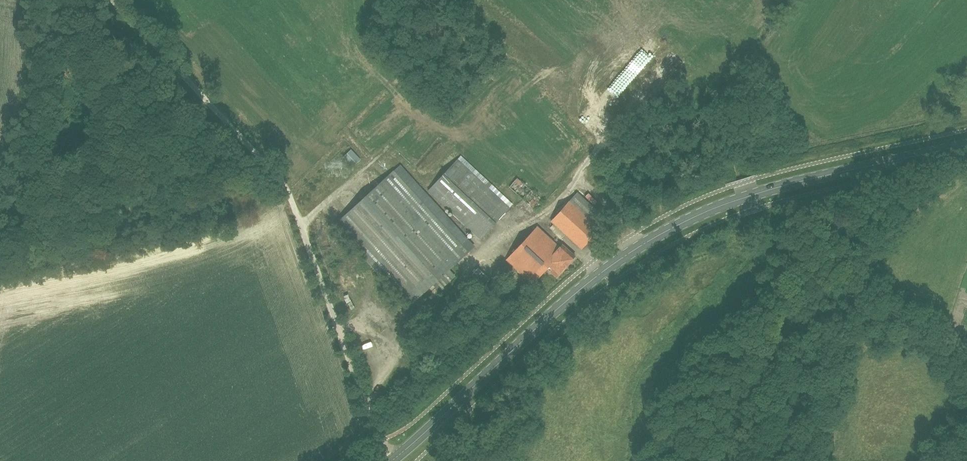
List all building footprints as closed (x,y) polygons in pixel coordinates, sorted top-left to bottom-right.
[(638,46),(651,25),(644,20),(631,41),(638,46)] [(648,37),(639,48),(645,53),(654,42),(648,37)] [(347,147),(340,155),(349,165),(357,157),(347,147)] [(458,159),(429,190),(480,238),(509,207),(458,159)] [(334,224),(409,305),(468,252),(394,170),(334,224)] [(517,174),(508,182),(516,191),(525,183),(517,174)] [(537,207),(544,197),(530,186),(523,196),(537,207)] [(582,248),(596,232),(612,215),(601,205),(597,210),(577,192),(566,205),(551,221),(549,220),(545,225),(561,239),(566,234),(582,248)] [(556,276),(575,256),(562,244),(560,247),(537,226),(506,259),(533,284),(548,268),(556,276)] [(480,263),(473,268),(483,283),(490,278),(480,263)] [(464,302),(472,311),(479,305),(470,296),(464,302)]
